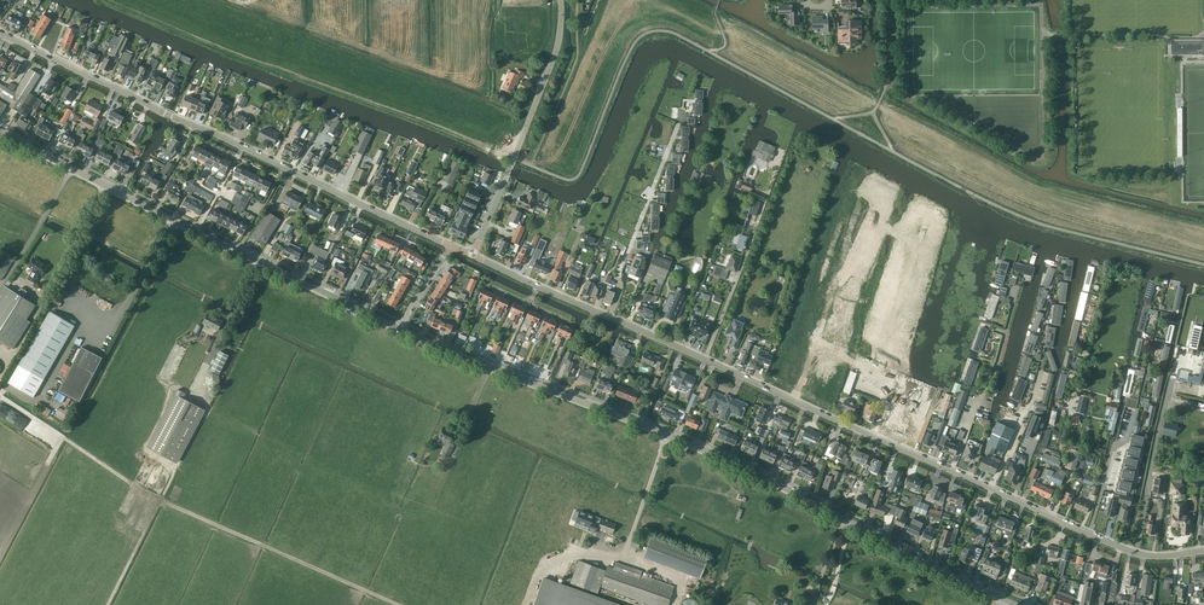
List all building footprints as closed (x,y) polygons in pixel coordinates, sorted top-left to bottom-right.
[(856,8),(856,0),(842,0),(842,8),(856,8)] [(792,24),(799,24),(799,13),(794,13),(791,11),(791,5),(780,5),(780,13),(784,13),(784,16),(789,20),(792,20),(792,24)] [(12,27),(19,11),(15,9),(14,12),(15,13),(13,17),(9,15),(5,24),(12,27)] [(19,11),(12,27),(18,31),(23,22),(18,20),(20,16),(21,17),(23,13),(19,11)] [(40,21),(48,26),(51,20),(44,15),(40,21)] [(822,16),(813,16),(813,28),(821,28),(821,32),(828,32),(828,20),(822,20),(822,16)] [(36,27),(44,31),(48,26),(40,21),(36,27)] [(845,49),(849,49),(850,48),(850,47),(850,42),(855,42),(855,38),(860,38),(860,22),(847,22),(847,27),(838,27),(838,43),(838,44),(839,44),(839,45),(839,46),(840,46),(840,47),(841,47),(842,47),(843,47),(845,47),(845,49)] [(44,31),(36,27),(33,33),(40,37),(44,31)] [(65,34),(74,37),(76,30),(68,27),(65,34)] [(63,41),(71,44),(74,37),(65,34),(63,41)] [(111,52),(110,52),(113,53),(116,55),(117,51),(121,53),(128,38),(121,34),(119,37),(118,36),(111,52)] [(110,43),(106,49),(111,52),(118,36),(114,35),(110,43)] [(1203,55),(1203,40),(1171,40),(1171,55),(1203,55)] [(71,44),(63,41),(61,47),(69,50),(71,44)] [(89,59),(88,61),(95,64),(99,56),(102,58),(106,50),(106,49),(110,43),(106,41),(105,44),(104,43),(102,48),(100,47),(97,53),(93,51),(89,59)] [(89,47),(83,58),(88,61),(89,59),(93,51),(95,46),(90,44),(89,47)] [(127,67),(132,55),(126,52),(120,64),(122,65),(118,73),(124,76),(128,68),(127,67)] [(106,57),(101,67),(104,69),(104,70),(107,70),(108,70),(108,71),(113,61),(116,55),(113,53),(110,59),(106,57)] [(151,69),(156,59),(152,57),(147,66),(151,69)] [(156,59),(151,69),(154,70),(159,61),(156,59)] [(132,66),(128,76),(129,76),(134,78),(142,62),(137,60),(134,67),(132,66)] [(18,75),(23,66),(17,63),(13,61),(9,69),(12,71),(12,72),(13,72),(10,77),(14,79),(17,74),(18,75)] [(141,82),(147,70),(141,66),(135,79),(141,82)] [(18,111),(26,116),(38,98),(29,93),(40,75),(30,69),(15,93),(13,92),(7,88),(0,83),(0,115),(7,105),(18,111)] [(173,97),(178,87),(182,79),(175,76),(177,71),(174,70),(170,78),(173,79),(166,93),(173,97)] [(516,70),(515,74),(510,72),(503,87),(512,91),(516,82),(518,83),(521,76),(522,77),(524,73),(516,70)] [(153,87),(159,74),(153,71),(152,74),(147,83),(153,87)] [(166,78),(163,76),(159,74),(153,87),(160,90),(166,78)] [(53,92),(59,84),(50,78),(42,90),(50,95),(52,91),(53,92)] [(11,83),(7,88),(13,92),(16,86),(11,83)] [(70,100),(75,91),(67,87),(62,96),(60,99),(65,102),(67,98),(70,100)] [(698,91),(696,115),(703,115),(705,91),(698,91)] [(189,108),(193,98),(186,95),(182,105),(189,108)] [(242,96),(237,105),(243,108),(248,99),(242,96)] [(217,97),(214,104),(209,112),(223,119),(229,107),(223,103),(225,101),(217,97)] [(193,98),(189,108),(196,111),(200,101),(193,98)] [(98,116),(103,107),(90,100),(85,109),(98,116)] [(200,101),(196,111),(202,114),(206,104),(200,101)] [(67,108),(59,121),(64,124),(72,111),(67,108)] [(115,118),(117,114),(111,111),(107,119),(113,122),(115,118)] [(246,124),(249,118),(240,113),(239,114),(236,112),(234,117),(233,117),(229,125),(239,130),(243,122),(246,124)] [(113,122),(119,126),(124,118),(117,114),(115,118),(113,122)] [(29,132),(34,123),(22,116),(17,124),(26,129),(25,130),(29,132)] [(97,131),(100,125),(102,120),(96,117),(93,123),(83,118),(80,124),(91,130),(93,128),(97,131)] [(40,119),(35,127),(38,128),(36,133),(42,136),(47,127),(41,124),(43,120),(40,119)] [(62,136),(59,141),(65,145),(70,136),(65,134),(66,132),(66,130),(70,124),(66,122),(63,128),(59,135),(62,136)] [(130,140),(137,144),(146,128),(139,124),(130,140)] [(299,137),(305,128),(299,125),(294,134),(299,137)] [(47,127),(42,136),(43,137),(49,140),(52,136),(53,136),(54,137),(55,135),(58,136),(61,130),(59,129),(55,127),(54,130),(47,127)] [(274,143),(279,133),(269,128),(267,132),(262,129),(257,139),(263,142),(264,139),(274,143)] [(682,152),(690,152),(692,128),(683,128),(682,152)] [(80,129),(75,138),(79,140),(83,133),(84,131),(80,129)] [(363,155),(371,135),(362,131),(353,150),(363,155)] [(70,136),(65,145),(72,148),(76,139),(70,136)] [(166,150),(164,154),(171,158),(174,155),(181,143),(173,139),(166,150)] [(295,147),(299,141),(294,139),(290,146),(286,144),(282,152),(289,155),(294,146),(295,147)] [(294,159),(294,158),(295,159),(304,144),(299,141),(295,147),(294,146),(289,155),(290,156),(289,157),(294,159)] [(88,145),(87,145),(81,142),(77,150),(83,154),(88,145)] [(94,148),(94,147),(93,145),(94,144),(89,142),(87,145),(88,145),(83,154),(90,157),(94,149),(94,148)] [(746,176),(754,179),(765,155),(768,156),(772,156),(775,147),(761,142),(746,176)] [(118,144),(112,155),(116,156),(121,146),(118,144)] [(387,147),(381,144),(371,166),(377,169),(387,147)] [(142,151),(138,146),(133,150),(138,154),(142,151)] [(198,158),(203,149),(196,146),(192,155),(198,158)] [(319,168),(329,149),(324,146),(318,156),(316,155),(309,151),(303,163),(310,167),(312,163),(314,164),(314,165),(319,168)] [(205,162),(210,153),(203,149),(198,158),(205,162)] [(101,163),(102,161),(106,153),(100,150),(95,159),(101,163)] [(106,153),(102,161),(108,164),(112,156),(106,153)] [(212,165),(217,156),(210,153),(205,162),(212,165)] [(125,159),(120,156),(119,156),(118,158),(113,167),(119,170),(125,159)] [(219,168),(223,159),(217,156),(212,165),(219,168)] [(125,159),(119,170),(126,174),(131,165),(134,166),(137,160),(134,158),(132,162),(125,159)] [(223,159),(219,168),(225,172),(230,162),(223,159)] [(333,174),(338,165),(327,160),(323,169),(333,174)] [(452,184),(462,165),(452,160),(442,180),(452,184)] [(169,175),(175,165),(168,161),(162,171),(169,175)] [(407,174),(412,176),(418,164),(414,161),(407,174)] [(147,163),(142,170),(149,174),(153,166),(147,163)] [(371,166),(365,163),(364,163),(361,170),(358,168),(353,179),(363,183),(371,166)] [(390,169),(388,168),(382,165),(380,171),(379,170),(376,176),(380,178),(377,184),(381,186),(380,189),(384,191),(388,183),(389,183),(391,179),(390,179),(392,176),(389,174),(389,173),(388,172),(390,169)] [(239,178),(244,169),(237,166),(233,175),(239,178)] [(676,167),(668,167),(667,191),(675,192),(676,167)] [(246,181),(250,172),(244,169),(239,178),(246,181)] [(488,184),(492,175),(483,171),(479,180),(488,184)] [(253,185),(257,176),(250,172),(246,181),(253,185)] [(149,186),(154,178),(147,175),(143,183),(149,186)] [(259,188),(264,179),(257,176),(253,185),(259,188)] [(154,178),(149,186),(155,190),(160,182),(154,178)] [(264,179),(259,188),(267,191),(271,183),(264,179)] [(166,188),(170,191),(167,196),(176,201),(180,194),(176,192),(179,185),(170,180),(166,188)] [(234,189),(237,183),(231,180),(228,186),(234,189)] [(388,183),(384,191),(384,193),(388,195),(388,194),(393,196),(396,190),(401,192),(405,184),(399,181),(397,186),(393,184),(393,185),(389,183),(388,183)] [(753,185),(744,181),(741,187),(751,191),(753,185)] [(190,182),(185,190),(192,193),(196,186),(193,184),(190,182)] [(419,208),(426,193),(415,187),(414,189),(409,187),(400,204),(412,210),(414,206),(419,208)] [(469,189),(458,212),(471,217),(481,195),(469,189)] [(538,200),(542,191),(538,190),(536,195),(529,192),(526,199),(520,196),(517,204),(528,209),(530,205),(531,205),(534,199),(538,200)] [(289,207),(291,203),(292,201),(295,195),(288,191),(281,203),(289,207)] [(241,197),(248,200),(249,197),(251,198),(253,194),(249,192),(247,196),(243,194),(242,195),(241,197)] [(187,197),(183,205),(195,211),(196,211),(200,213),(205,205),(202,204),(203,202),(189,194),(187,197)] [(298,207),(303,199),(295,195),(292,201),(291,203),(298,207)] [(761,202),(754,199),(749,213),(756,216),(761,202)] [(270,201),(266,207),(272,210),(275,204),(270,201)] [(238,208),(237,210),(240,212),(242,209),(243,210),(244,207),(238,203),(237,205),(236,207),(238,208)] [(320,219),(324,210),(309,203),(304,213),(308,215),(309,214),(320,219)] [(537,203),(535,208),(545,212),(548,207),(537,203)] [(442,204),(438,212),(434,220),(443,224),(447,216),(452,219),(457,211),(442,204)] [(434,220),(438,212),(435,210),(435,207),(432,205),(431,208),(430,208),(426,216),(434,220)] [(652,231),(660,231),(661,207),(653,206),(652,231)] [(215,221),(219,212),(213,209),(209,218),(215,221)] [(518,224),(510,241),(515,243),(517,244),(525,227),(521,226),(524,219),(522,218),(524,214),(514,210),(509,221),(516,224),(516,223),(518,224)] [(264,245),(281,220),(267,211),(251,237),(264,245)] [(458,212),(457,211),(450,228),(451,228),(450,232),(463,238),(467,229),(466,228),(471,217),(458,212)] [(222,224),(226,215),(219,212),(215,221),(222,224)] [(338,229),(343,218),(333,213),(328,224),(338,229)] [(229,227),(233,218),(226,215),(222,224),(229,227)] [(235,231),(240,222),(233,218),(229,227),(235,231)] [(240,222),(235,231),(242,234),(247,225),(240,222)] [(349,227),(345,234),(352,237),(361,241),(363,238),(367,229),(355,223),(352,229),(349,227)] [(744,250),(749,237),(741,235),(744,226),(737,223),(730,241),(738,244),(736,248),(744,250)] [(289,224),(284,233),(288,235),(293,226),(289,224)] [(382,245),(385,238),(378,234),(375,242),(382,245)] [(290,258),(296,245),(289,242),(292,236),(289,235),(286,241),(283,249),(285,250),(283,254),(290,258)] [(385,249),(388,251),(389,248),(392,241),(385,238),(382,245),(386,247),(385,249)] [(531,260),(536,262),(533,267),(533,268),(538,270),(538,271),(541,273),(541,272),(546,274),(550,265),(547,264),(548,263),(541,260),(541,261),(539,260),(547,241),(540,238),(531,260)] [(501,255),(503,256),(504,253),(510,255),(512,251),(516,252),(519,245),(517,244),(515,243),(514,245),(514,246),(508,244),(508,243),(501,240),(495,252),(497,253),(496,254),(501,256),(501,255)] [(392,241),(389,248),(396,251),(399,244),(392,241)] [(277,252),(281,245),(274,242),(271,249),(277,252)] [(332,254),(337,244),(332,242),(328,252),(332,254)] [(306,251),(309,252),(319,257),(313,268),(322,272),(325,264),(322,263),(324,259),(325,260),(329,252),(313,245),(310,243),(306,251)] [(523,265),(528,254),(532,256),(533,254),(535,249),(534,249),(524,244),(516,262),(523,265)] [(306,250),(303,248),(303,249),(296,245),(290,258),(297,261),(299,257),(302,258),(306,250)] [(414,261),(418,254),(405,246),(401,253),(414,261)] [(555,261),(556,262),(551,273),(553,273),(551,279),(558,282),(562,274),(558,272),(566,254),(560,251),(555,261)] [(14,259),(2,252),(0,255),(0,256),(0,257),(0,258),(0,259),(0,279),(1,280),(14,259)] [(419,269),(421,265),(425,258),(418,254),(414,261),(412,263),(415,265),(414,266),(419,269)] [(665,278),(671,261),(655,255),(648,271),(665,278)] [(729,269),(736,272),(741,259),(732,255),(726,270),(715,265),(714,269),(712,275),(725,280),(729,269)] [(344,262),(338,259),(334,257),(330,265),(333,267),(330,273),(336,276),(342,265),(344,262)] [(643,265),(645,261),(635,257),(629,272),(640,277),(644,266),(643,265)] [(48,267),(34,258),(29,267),(33,270),(27,279),(35,284),(41,275),(43,276),(48,267)] [(379,263),(384,265),(389,267),(391,263),(381,259),(379,263)] [(1068,260),(1066,281),(1073,282),(1075,261),(1068,260)] [(997,284),(1004,286),(1011,264),(1004,262),(997,284)] [(363,290),(373,271),(365,267),(367,264),(365,263),(364,266),(360,264),(356,271),(361,274),(354,287),(359,289),(359,288),(363,290)] [(572,263),(568,271),(575,274),(573,278),(572,277),(570,276),(567,282),(569,283),(567,286),(574,289),(577,281),(578,281),(580,276),(582,271),(583,268),(572,263)] [(591,263),(585,275),(589,277),(594,265),(591,263)] [(387,269),(379,264),(377,269),(385,273),(387,269)] [(1019,264),(1016,273),(1034,277),(1036,268),(1019,264)] [(349,274),(352,267),(349,265),(347,268),(342,265),(336,276),(342,279),(345,272),(349,274)] [(1044,286),(1051,289),(1058,270),(1051,267),(1044,286)] [(1084,291),(1090,292),(1097,268),(1090,267),(1084,291)] [(443,277),(450,282),(454,276),(457,278),(460,273),(453,268),(451,271),(449,270),(448,271),(447,271),(443,277)] [(399,282),(406,286),(410,280),(403,276),(399,282)] [(439,283),(446,288),(450,282),(443,277),(439,283)] [(471,278),(466,289),(471,292),(476,281),(471,278)] [(586,279),(581,292),(589,295),(596,280),(591,278),(590,281),(586,279)] [(1146,301),(1152,303),(1157,282),(1151,280),(1146,301)] [(395,289),(402,293),(406,286),(399,282),(395,289)] [(435,290),(442,294),(446,288),(439,283),(435,290)] [(1069,284),(1061,283),(1059,302),(1066,303),(1069,284)] [(597,299),(602,288),(595,285),(590,296),(597,299)] [(16,343),(30,322),(27,320),(36,306),(4,286),(0,292),(0,340),(13,348),(16,343)] [(402,293),(395,289),(392,287),(390,291),(393,292),(391,296),(398,300),(402,293)] [(377,300),(383,291),(379,289),(374,298),(377,300)] [(480,309),(481,306),(488,291),(482,289),(479,297),(481,298),(477,308),(480,309)] [(611,304),(615,293),(608,289),(603,301),(611,304)] [(1180,289),(1175,310),(1180,312),(1185,290),(1180,289)] [(431,296),(438,301),(442,294),(435,290),(431,296)] [(1044,290),(1039,309),(1046,311),(1052,292),(1044,290)] [(488,291),(481,306),(484,307),(487,301),(490,302),(494,294),(488,291)] [(398,300),(391,296),(387,294),(383,302),(387,304),(388,303),(394,307),(398,300)] [(648,309),(649,305),(646,304),(649,299),(652,301),(654,297),(646,294),(642,302),(637,313),(644,317),(648,309)] [(678,317),(685,301),(682,300),(682,297),(675,294),(674,296),(670,295),(664,310),(667,312),(666,314),(674,317),(675,315),(678,317)] [(1083,294),(1077,320),(1084,321),(1089,296),(1083,294)] [(993,295),(986,317),(994,320),(1001,298),(993,295)] [(438,301),(431,296),(425,305),(426,306),(425,308),(430,311),(433,307),(434,307),(438,301)] [(495,318),(497,313),(504,298),(498,296),(494,304),(497,305),(494,311),(492,317),(495,318)] [(506,309),(509,301),(504,298),(497,313),(500,314),(503,308),(506,309)] [(510,326),(519,305),(514,303),(510,311),(513,312),(507,325),(510,327),(511,326),(510,326)] [(521,316),(525,308),(519,305),(510,326),(511,326),(513,327),(519,315),(521,316)] [(648,309),(644,317),(651,320),(656,308),(649,305),(648,309)] [(1053,325),(1062,326),(1064,306),(1056,305),(1053,325)] [(454,308),(451,315),(460,319),(463,312),(459,311),(454,308)] [(1145,308),(1139,331),(1144,332),(1150,310),(1145,308)] [(525,335),(529,326),(535,312),(530,310),(526,318),(529,319),(522,334),(525,335)] [(50,311),(8,383),(33,398),(75,326),(50,311)] [(438,329),(441,321),(434,318),(436,314),(432,312),(429,315),(428,320),(432,322),(431,325),(438,329)] [(535,312),(529,326),(532,327),(534,322),(537,323),(541,315),(535,312)] [(1032,331),(1040,334),(1045,314),(1039,312),(1032,331)] [(218,330),(223,321),(214,316),(214,317),(207,314),(202,323),(207,325),(206,326),(209,328),(210,326),(218,330)] [(700,325),(701,320),(697,318),(697,316),(694,315),(689,328),(694,330),(692,335),(695,337),(700,325)] [(545,333),(551,319),(545,317),(541,325),(544,326),(542,332),(545,333)] [(551,319),(545,333),(547,334),(550,329),(553,330),(557,322),(551,319)] [(727,330),(726,334),(730,336),(731,336),(733,337),(733,338),(735,338),(731,347),(736,349),(743,334),(740,333),(742,330),(740,329),(743,323),(734,319),(732,325),(730,324),(730,325),(729,325),(728,325),(727,326),(726,328),(726,329),(727,330)] [(700,325),(695,337),(699,338),(701,333),(706,335),(711,321),(707,320),(706,322),(701,320),(700,325)] [(441,321),(438,329),(445,332),(445,331),(450,333),(453,326),(441,321)] [(1082,323),(1075,322),(1069,347),(1076,348),(1082,323)] [(563,335),(567,326),(561,324),(557,332),(563,335)] [(1170,325),(1166,343),(1172,344),(1176,326),(1170,325)] [(567,326),(563,335),(569,338),(573,329),(567,326)] [(1046,348),(1055,349),(1058,329),(1050,327),(1046,348)] [(989,330),(983,328),(975,350),(981,352),(989,330)] [(594,340),(596,334),(587,330),(584,337),(582,336),(577,350),(582,352),(585,345),(588,338),(594,340)] [(750,335),(754,336),(754,338),(757,339),(759,336),(755,334),(756,332),(752,330),(750,335)] [(1032,335),(1026,354),(1033,356),(1039,337),(1032,335)] [(1135,356),(1140,357),(1144,340),(1139,339),(1135,356)] [(632,362),(634,358),(627,354),(631,346),(623,343),(623,342),(618,340),(615,347),(614,346),(613,347),(612,348),(612,349),(612,350),(613,351),(617,352),(616,354),(622,357),(618,365),(627,368),(632,362)] [(1156,342),(1154,348),(1162,350),(1163,343),(1156,342)] [(753,348),(754,345),(749,343),(745,351),(743,350),(738,363),(744,365),(749,353),(751,353),(753,348)] [(495,345),(492,352),(497,354),(501,347),(495,345)] [(80,401),(103,357),(81,346),(59,391),(80,401)] [(1166,347),(1162,363),(1168,365),(1171,348),(1166,347)] [(759,350),(757,349),(753,348),(751,353),(750,354),(757,357),(759,350)] [(220,351),(211,369),(219,374),(228,356),(220,351)] [(1059,370),(1052,351),(1047,353),(1054,372),(1059,370)] [(660,369),(664,361),(645,352),(641,360),(652,366),(654,362),(658,364),(656,367),(660,369)] [(772,357),(760,352),(757,360),(756,360),(755,363),(756,364),(754,368),(759,370),(762,362),(770,365),(772,357)] [(1066,367),(1071,368),(1073,353),(1067,352),(1065,367),(1066,367)] [(1020,376),(1027,378),(1033,359),(1026,357),(1020,376)] [(571,377),(577,364),(569,360),(563,374),(571,377)] [(971,360),(964,383),(973,385),(979,363),(971,360)] [(588,368),(586,371),(582,369),(578,379),(589,384),(594,371),(588,368)] [(609,375),(603,389),(609,392),(613,384),(609,382),(613,372),(610,371),(606,370),(604,373),(606,374),(609,375)] [(667,381),(663,389),(667,390),(669,385),(671,386),(678,390),(686,373),(682,372),(682,373),(675,370),(669,382),(667,381)] [(1130,370),(1125,395),(1130,396),(1135,371),(1130,370)] [(848,381),(854,383),(857,373),(851,371),(848,381)] [(206,376),(206,384),(213,387),(220,383),(219,376),(213,372),(206,376)] [(1063,372),(1061,383),(1067,384),(1069,373),(1063,372)] [(686,373),(678,390),(678,391),(686,393),(688,394),(686,399),(689,401),(693,393),(690,392),(696,379),(689,376),(690,375),(686,373)] [(606,374),(604,380),(600,378),(596,387),(603,389),(609,375),(606,374)] [(1158,376),(1154,398),(1160,399),(1164,377),(1158,376)] [(658,388),(661,380),(654,377),(651,385),(658,388)] [(1010,399),(1019,403),(1029,383),(1020,379),(1010,399)] [(846,387),(851,389),(854,383),(848,381),(846,387)] [(956,382),(953,392),(957,393),(959,394),(962,385),(956,382)] [(1061,383),(1057,399),(1063,400),(1067,384),(1061,383)] [(1114,403),(1119,404),(1123,385),(1118,385),(1114,403)] [(639,403),(642,397),(637,395),(637,394),(627,390),(627,389),(619,386),(616,395),(634,402),(634,401),(639,403)] [(654,397),(657,391),(645,386),(642,392),(654,397)] [(706,400),(711,389),(704,386),(699,396),(693,394),(688,405),(694,408),(697,400),(701,401),(702,398),(706,400)] [(843,394),(849,396),(851,389),(846,387),(843,394)] [(961,389),(955,408),(961,411),(968,392),(961,389)] [(176,462),(204,410),(180,397),(183,392),(179,390),(176,395),(175,394),(172,401),(170,405),(171,406),(148,448),(176,462)] [(727,420),(728,417),(728,416),(728,415),(727,415),(729,411),(732,410),(735,412),(735,413),(735,414),(739,415),(741,416),(744,409),(745,408),(746,404),(734,399),(733,401),(728,399),(729,396),(726,395),(725,397),(714,392),(710,400),(711,400),(706,410),(714,413),(714,411),(714,410),(714,409),(713,409),(714,408),(722,412),(719,417),(726,421),(727,420)] [(945,412),(951,396),(945,393),(938,409),(945,412)] [(858,410),(860,405),(855,402),(854,401),(852,400),(850,400),(847,399),(847,400),(846,399),(844,404),(845,404),(843,409),(843,410),(844,411),(846,412),(847,411),(854,414),(856,409),(858,410)] [(1138,402),(1127,399),(1125,406),(1136,409),(1138,402)] [(665,403),(663,406),(662,405),(659,413),(676,420),(679,412),(677,412),(678,409),(665,403)] [(1036,408),(1048,412),(1049,407),(1038,403),(1036,408)] [(873,421),(877,412),(871,409),(872,406),(867,404),(862,417),(866,418),(873,421)] [(694,408),(688,405),(685,411),(687,412),(686,413),(691,415),(694,408)] [(1154,426),(1157,408),(1151,406),(1147,425),(1154,426)] [(761,407),(755,421),(764,424),(770,411),(766,409),(766,408),(762,407),(761,407)] [(1112,417),(1108,435),(1115,437),(1121,410),(1109,407),(1107,416),(1112,417)] [(948,425),(955,427),(961,411),(955,408),(954,408),(948,425)] [(1047,413),(1036,409),(1035,413),(1046,418),(1047,413)] [(1051,425),(1056,426),(1059,410),(1054,409),(1051,425)] [(780,425),(781,422),(784,416),(776,413),(771,426),(775,427),(773,432),(775,433),(777,428),(778,429),(779,427),(779,428),(780,425)] [(696,429),(699,421),(695,419),(696,418),(689,415),(685,424),(696,429)] [(1041,432),(1045,420),(1034,415),(1026,434),(1034,437),(1037,430),(1041,432)] [(782,426),(778,435),(788,439),(790,433),(785,431),(790,419),(784,416),(781,422),(780,425),(782,426)] [(703,419),(699,430),(703,432),(708,421),(703,419)] [(1175,437),(1177,427),(1167,425),(1168,422),(1164,421),(1162,432),(1169,433),(1169,436),(1175,437)] [(979,468),(986,470),(994,474),(999,464),(991,460),(996,449),(1004,453),(1015,430),(997,422),(987,445),(989,445),(986,452),(987,452),(987,456),(986,457),(984,456),(979,468)] [(713,432),(718,434),(716,438),(723,441),(730,425),(726,423),(726,426),(724,430),(716,427),(713,432)] [(730,425),(723,441),(734,445),(738,436),(732,434),(735,427),(730,425)] [(755,433),(762,436),(765,430),(757,426),(755,433)] [(819,444),(817,443),(821,434),(811,430),(811,429),(806,427),(804,432),(800,431),(797,439),(800,441),(802,436),(812,441),(810,444),(817,447),(819,444)] [(439,437),(438,439),(438,441),(446,444),(443,450),(444,451),(441,456),(447,458),(449,453),(450,454),(454,446),(449,444),(450,442),(451,442),(454,434),(443,429),(439,437)] [(1044,447),(1048,448),(1053,431),(1048,429),(1044,447)] [(763,437),(772,441),(773,437),(769,435),(770,432),(766,430),(763,437)] [(934,442),(936,436),(929,432),(925,443),(925,444),(928,445),(929,445),(931,446),(933,441),(934,442)] [(949,436),(943,434),(939,444),(944,445),(944,444),(945,444),(942,451),(949,453),(953,442),(950,441),(951,439),(948,438),(949,436)] [(1133,434),(1130,446),(1138,448),(1139,445),(1142,445),(1144,437),(1133,434)] [(745,440),(740,449),(746,452),(752,440),(749,438),(748,439),(747,441),(745,440)] [(746,452),(753,455),(758,446),(755,444),(756,442),(756,441),(752,440),(746,452)] [(836,456),(841,444),(835,441),(832,448),(829,447),(825,455),(830,457),(834,456),(834,455),(836,456)] [(953,442),(949,453),(955,456),(960,445),(959,445),(960,443),(957,442),(957,444),(953,442)] [(968,443),(967,444),(963,456),(966,458),(966,459),(969,460),(969,459),(971,460),(973,456),(975,455),(974,454),(976,454),(981,455),(984,445),(977,443),(976,447),(968,443)] [(841,444),(836,456),(841,458),(840,461),(843,463),(847,455),(844,453),(847,447),(841,444)] [(771,448),(770,451),(766,460),(772,463),(776,454),(779,455),(780,454),(783,447),(780,445),(777,451),(771,448)] [(1072,450),(1067,467),(1075,469),(1077,463),(1080,464),(1080,466),(1086,468),(1087,464),(1090,465),(1095,467),(1097,460),(1083,456),(1081,460),(1078,459),(1080,452),(1081,448),(1072,445),(1071,446),(1070,448),(1071,449),(1072,450)] [(1126,450),(1124,457),(1135,460),(1136,456),(1139,457),(1141,449),(1138,448),(1130,446),(1129,451),(1126,450)] [(766,460),(770,451),(763,448),(759,457),(766,460)] [(858,463),(862,453),(855,450),(851,460),(858,463)] [(862,453),(858,463),(864,465),(867,455),(862,453)] [(803,477),(809,464),(804,462),(806,457),(802,455),(799,463),(801,464),(796,474),(798,475),(798,476),(801,477),(802,477),(803,477)] [(789,459),(782,456),(778,465),(785,468),(789,459)] [(1124,457),(1121,468),(1132,471),(1133,468),(1136,469),(1138,460),(1135,460),(1124,457)] [(789,459),(785,468),(786,469),(786,470),(789,471),(790,471),(791,471),(795,462),(789,459)] [(877,473),(882,462),(873,459),(870,467),(867,466),(865,471),(862,469),(859,476),(866,478),(869,470),(877,473)] [(1017,484),(1022,472),(1012,468),(1014,463),(1008,460),(1004,469),(1009,472),(1006,479),(1017,484)] [(815,467),(809,464),(803,477),(809,480),(813,473),(816,475),(822,464),(817,462),(815,467)] [(1054,466),(1052,470),(1049,469),(1046,475),(1044,480),(1046,481),(1041,494),(1050,498),(1054,490),(1047,487),(1048,482),(1050,483),(1051,480),(1060,485),(1067,471),(1054,466)] [(1036,479),(1040,470),(1035,468),(1031,477),(1036,479)] [(1121,468),(1118,480),(1129,483),(1130,479),(1133,480),(1135,472),(1132,471),(1121,468)] [(839,482),(842,473),(833,470),(831,476),(827,475),(822,487),(831,490),(835,480),(839,482)] [(896,494),(901,483),(901,482),(900,479),(902,473),(901,472),(901,471),(899,471),(898,471),(894,470),(892,475),(890,474),(889,478),(891,478),(893,479),(888,490),(896,494)] [(856,476),(847,472),(845,477),(849,479),(847,483),(852,485),(856,476)] [(910,475),(906,484),(913,487),(913,486),(919,489),(918,491),(921,492),(923,487),(920,486),(922,481),(917,478),(918,476),(913,474),(913,476),(910,475)] [(1083,482),(1092,486),(1095,477),(1085,474),(1083,482)] [(1162,494),(1164,480),(1155,478),(1153,493),(1162,494)] [(1046,481),(1044,480),(1042,484),(1035,481),(1031,489),(1041,494),(1046,481)] [(1118,480),(1115,492),(1126,495),(1127,491),(1130,491),(1132,484),(1129,483),(1118,480)] [(1183,484),(1171,482),(1170,493),(1182,495),(1183,484)] [(939,500),(943,489),(935,486),(930,497),(939,500)] [(885,512),(890,513),(893,514),(896,506),(888,504),(887,507),(881,505),(886,492),(878,489),(870,511),(883,516),(885,512)] [(1071,491),(1070,493),(1065,492),(1061,502),(1070,505),(1075,492),(1071,491)] [(951,492),(948,501),(950,502),(949,507),(953,508),(952,511),(955,512),(957,508),(963,510),(966,501),(964,500),(965,497),(951,492)] [(1119,497),(1118,502),(1123,503),(1122,505),(1124,505),(1127,505),(1127,504),(1131,505),(1132,498),(1120,495),(1119,497)] [(865,509),(869,501),(859,496),(855,503),(865,509)] [(1118,502),(1119,497),(1113,496),(1112,500),(1110,499),(1106,514),(1114,516),(1117,502),(1118,502)] [(918,497),(910,518),(914,519),(917,512),(926,515),(929,506),(919,502),(921,498),(918,497)] [(1086,513),(1090,504),(1078,498),(1074,507),(1086,513)] [(1189,534),(1191,516),(1184,515),(1185,514),(1183,512),(1182,512),(1183,504),(1174,503),(1172,525),(1174,526),(1174,527),(1178,527),(1180,526),(1184,527),(1183,533),(1189,534)] [(982,507),(983,507),(982,507),(981,506),(980,506),(976,504),(975,505),(976,505),(971,515),(971,516),(972,516),(977,518),(976,521),(975,521),(976,521),(986,525),(990,515),(989,515),(985,513),(987,509),(987,508),(987,509),(982,507)] [(1124,505),(1122,505),(1122,507),(1121,506),(1118,520),(1126,522),(1129,510),(1126,510),(1127,505),(1124,505)] [(899,517),(895,523),(904,527),(908,518),(904,516),(906,511),(897,507),(894,515),(899,517)] [(943,511),(929,508),(928,516),(941,519),(943,511)] [(595,533),(599,523),(598,523),(592,521),(594,516),(580,511),(579,512),(575,511),(572,519),(576,521),(575,522),(576,522),(589,527),(588,530),(595,533)] [(944,513),(942,519),(950,521),(951,514),(944,513)] [(1003,530),(1007,520),(1004,518),(1000,517),(999,520),(995,518),(990,533),(994,534),(996,528),(1003,530)] [(612,534),(616,525),(602,519),(599,528),(612,534)] [(922,526),(924,523),(916,519),(914,522),(912,522),(908,529),(918,534),(922,526)] [(1011,541),(1016,529),(1013,527),(1014,523),(1007,520),(1003,530),(1006,531),(1005,534),(1009,536),(1008,539),(1011,541)] [(1154,534),(1156,525),(1148,524),(1146,533),(1154,534)] [(934,533),(936,528),(930,525),(928,530),(926,530),(924,536),(932,540),(935,533),(934,533)] [(950,543),(953,544),(954,544),(959,528),(954,527),(953,531),(944,529),(939,545),(948,547),(950,543)] [(1031,542),(1035,528),(1028,527),(1025,538),(1020,537),(1018,546),(1023,547),(1024,540),(1031,542)] [(707,559),(651,537),(647,548),(643,558),(699,579),(707,559)] [(1056,559),(1059,548),(1049,546),(1047,552),(1051,553),(1050,557),(1056,559)] [(978,559),(982,549),(975,547),(974,549),(970,547),(970,549),(965,547),(960,559),(962,560),(963,561),(966,563),(967,562),(970,563),(972,557),(978,559)] [(1068,561),(1071,551),(1064,549),(1061,558),(1062,559),(1062,560),(1060,560),(1057,574),(1063,575),(1066,561),(1065,561),(1065,560),(1068,561)] [(986,559),(989,552),(986,550),(983,557),(982,557),(980,562),(983,564),(986,558),(986,559)] [(1077,556),(1075,563),(1082,564),(1084,557),(1077,556)] [(994,562),(995,560),(992,559),(991,561),(987,559),(982,572),(989,575),(994,562)] [(1006,567),(1009,560),(1006,559),(1003,565),(1004,565),(1001,572),(1004,573),(1007,567),(1006,567)] [(674,587),(641,575),(642,571),(616,562),(614,568),(608,566),(606,570),(579,560),(570,583),(598,593),(600,586),(652,604),(668,604),(674,587)] [(994,562),(989,575),(996,578),(1002,565),(998,563),(998,561),(995,560),(994,562)] [(1091,574),(1092,570),(1096,571),(1093,578),(1097,580),(1098,577),(1097,577),(1099,572),(1100,573),(1103,564),(1095,561),(1094,565),(1086,563),(1085,571),(1091,574)] [(1041,574),(1043,565),(1037,564),(1035,570),(1035,573),(1041,574)] [(1097,577),(1098,577),(1102,578),(1103,574),(1107,575),(1105,579),(1109,581),(1111,574),(1108,573),(1110,566),(1103,564),(1100,573),(1099,572),(1097,577)] [(1012,567),(1008,576),(1012,578),(1010,584),(1019,588),(1024,575),(1015,572),(1016,569),(1012,567)] [(1194,586),(1199,586),(1202,586),(1201,572),(1193,573),(1194,586)] [(1046,592),(1048,587),(1051,588),(1054,579),(1042,574),(1037,588),(1046,592)] [(1024,575),(1019,588),(1028,591),(1030,585),(1033,586),(1035,582),(1035,579),(1024,575)] [(1133,586),(1135,576),(1127,575),(1126,584),(1125,587),(1129,588),(1129,585),(1133,586)] [(1149,595),(1151,576),(1143,575),(1141,590),(1137,589),(1136,598),(1140,599),(1141,594),(1149,595)] [(543,576),(533,604),(622,604),(543,576)] [(1164,583),(1163,595),(1169,595),(1170,584),(1172,584),(1173,577),(1165,576),(1164,583)] [(1081,601),(1081,604),(1093,604),(1097,584),(1085,581),(1085,585),(1081,584),(1078,600),(1081,601)] [(1102,591),(1115,593),(1116,593),(1117,584),(1103,581),(1102,591)] [(1175,594),(1178,594),(1178,598),(1182,598),(1181,602),(1185,603),(1186,589),(1179,589),(1179,585),(1176,585),(1175,594)] [(1064,593),(1058,590),(1053,602),(1060,604),(1075,604),(1077,599),(1073,598),(1073,596),(1064,593)] [(700,603),(699,602),(697,600),(696,599),(695,598),(693,597),(691,597),(688,597),(686,598),(684,599),(683,600),(681,601),(680,603),(680,604),(700,604),(700,603)]
